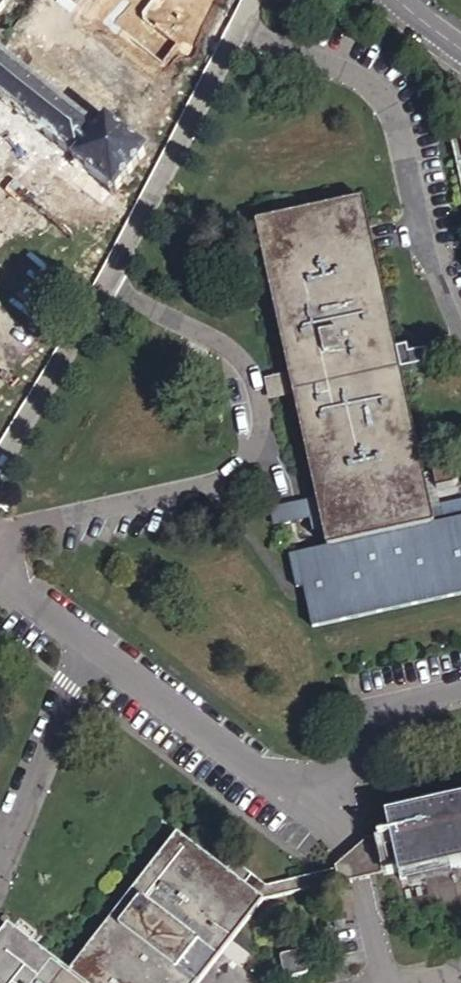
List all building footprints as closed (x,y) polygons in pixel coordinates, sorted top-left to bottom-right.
[(9,0),(0,0),(0,12),(9,0)] [(196,25),(163,0),(161,0),(101,78),(135,104),(196,25)] [(53,162),(62,177),(48,194),(49,201),(62,212),(68,212),(77,201),(96,216),(113,196),(146,156),(102,121),(95,130),(0,54),(0,120),(53,162)] [(252,231),(281,382),(286,405),(316,555),(425,534),(422,520),(418,498),(360,209),(252,231)] [(286,405),(281,382),(262,386),(267,409),(286,405)] [(422,489),(424,497),(426,505),(439,502),(443,500),(445,497),(446,495),(446,492),(444,488),(441,486),(438,486),(422,489)] [(424,497),(418,498),(422,520),(429,519),(426,505),(424,497)] [(384,852),(393,888),(409,884),(411,892),(460,880),(460,814),(396,830),(400,847),(384,852)] [(269,916),(325,902),(321,886),(270,898),(241,878),(232,888),(177,849),(82,982),(223,982),(269,916)] [(342,882),(321,886),(325,902),(369,893),(393,888),(384,852),(371,854),(364,861),(342,882)] [(0,975),(0,982),(53,982),(14,956),(0,975)] [(314,958),(291,964),(296,982),(310,982),(320,981),(314,958)]
